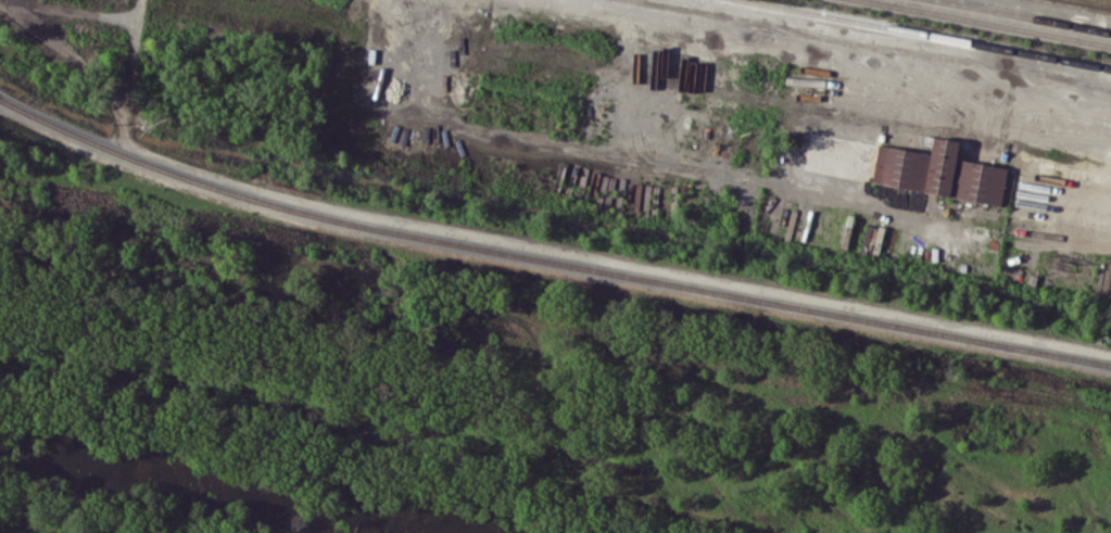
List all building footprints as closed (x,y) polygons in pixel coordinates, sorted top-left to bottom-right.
[(1001,203),(1006,166),(956,159),(959,140),(932,136),(930,152),(877,145),(871,184),(1001,203)] [(877,256),(885,227),(866,223),(859,251),(877,256)]
